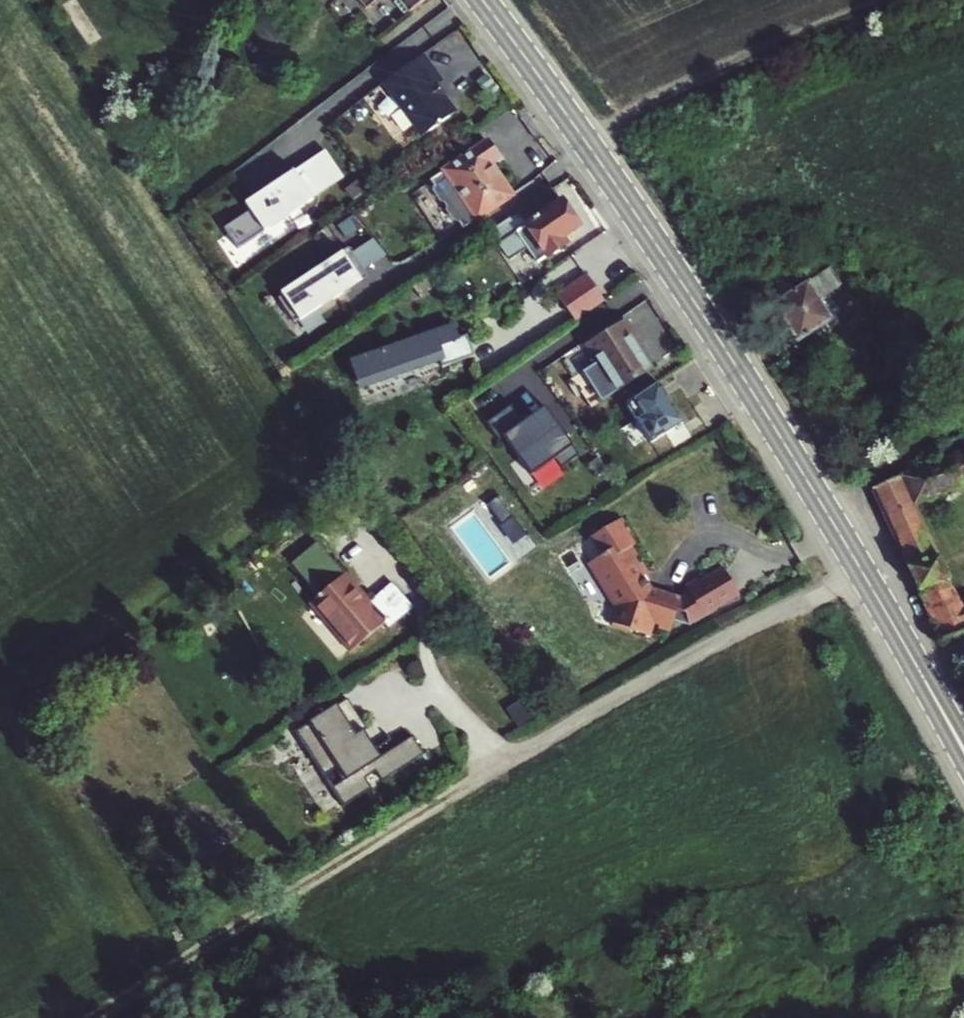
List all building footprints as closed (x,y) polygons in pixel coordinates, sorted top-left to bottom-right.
[(364,11),(378,0),(355,0),(364,11)] [(407,14),(425,0),(396,0),(407,14)] [(390,49),(398,63),(433,43),(425,29),(390,49)] [(387,90),(392,96),(388,98),(397,111),(401,109),(422,138),(436,129),(440,129),(441,125),(455,114),(443,97),(441,98),(433,87),(441,82),(422,56),(391,79),(383,84),(387,90)] [(489,141),(444,172),(430,182),(434,188),(432,192),(440,204),(445,205),(448,209),(447,213),(453,223),(458,224),(462,229),(476,220),(513,196),(490,163),(499,156),(489,141)] [(344,177),(326,150),(295,171),(293,168),(264,188),(265,190),(263,192),(264,194),(258,198),(256,196),(246,203),(251,211),(224,228),(238,250),(344,177)] [(561,204),(552,191),(518,215),(527,228),(516,235),(537,267),(565,247),(561,241),(579,229),(562,203),(561,204)] [(351,254),(362,271),(385,256),(372,239),(351,254)] [(277,299),(293,323),(297,320),(298,321),(366,277),(362,271),(351,254),(347,248),(280,293),(281,296),(277,299)] [(792,281),(767,298),(795,343),(829,322),(816,302),(843,285),(833,270),(799,292),(792,281)] [(576,325),(605,305),(587,280),(558,300),(576,325)] [(623,324),(587,347),(615,392),(648,372),(629,342),(633,339),(623,324)] [(441,370),(474,358),(467,337),(457,340),(452,326),(362,358),(366,367),(354,371),(361,390),(439,363),(441,370)] [(521,417),(512,403),(487,420),(526,475),(555,454),(561,463),(581,450),(547,400),(521,417)] [(926,486),(923,479),(879,499),(947,657),(963,650),(963,602),(931,525),(963,510),(963,469),(926,486)] [(603,586),(601,588),(613,608),(617,609),(612,624),(611,627),(627,632),(628,628),(650,634),(654,622),(658,623),(662,624),(661,626),(673,629),(682,595),(651,586),(649,587),(642,591),(636,580),(642,576),(647,573),(630,546),(634,544),(627,533),(629,532),(620,517),(590,536),(601,554),(589,562),(603,586)] [(603,586),(589,562),(586,564),(601,588),(603,586)] [(366,605),(342,576),(309,603),(349,652),(382,625),(386,630),(411,610),(390,585),(366,605)] [(649,587),(642,576),(636,580),(642,591),(649,587)] [(617,609),(613,608),(608,622),(612,624),(617,609)] [(377,777),(379,781),(432,749),(420,728),(379,752),(345,696),(296,725),(341,799),(377,777)]
